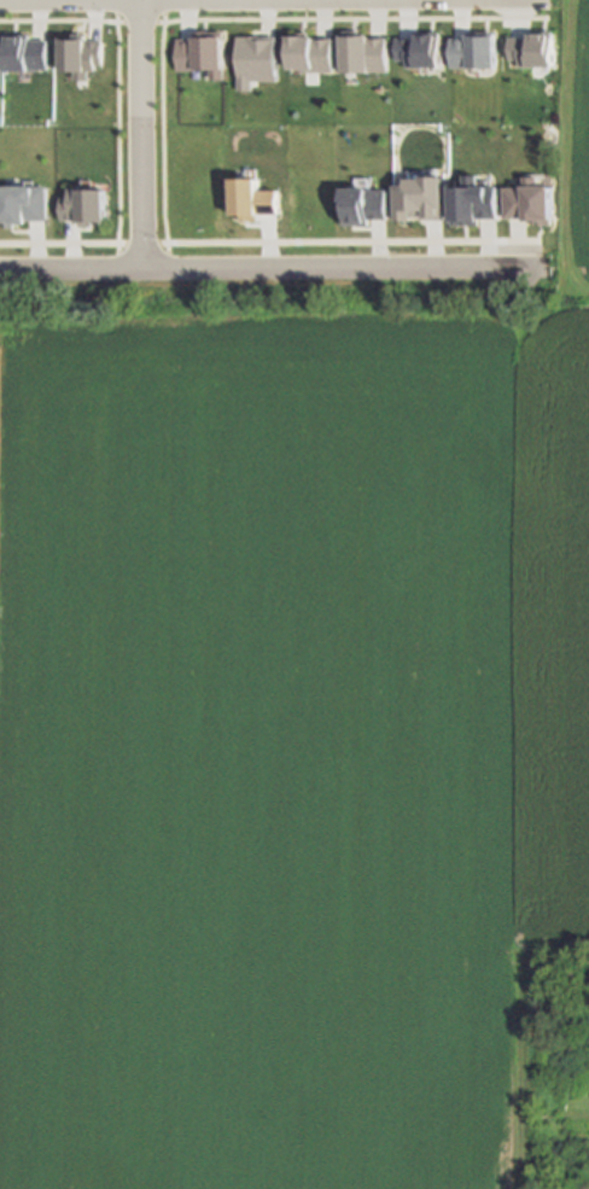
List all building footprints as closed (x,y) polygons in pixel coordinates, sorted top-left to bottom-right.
[(451,186),(451,225),(478,225),(479,218),(498,218),(498,185),(478,186),(478,174),(465,174),(465,186),(451,186)] [(395,183),(395,221),(412,221),(412,216),(420,216),(421,220),(445,220),(444,176),(422,176),(421,177),(407,177),(407,185),(395,183)] [(505,187),(503,218),(524,218),(524,221),(536,221),(540,226),(553,225),(553,186),(540,185),(538,176),(524,176),(525,187),(505,187)] [(233,179),(259,177),(259,190),(279,190),(280,214),(259,214),(259,220),(241,221),(241,215),(233,215),(233,179)] [(7,222),(6,227),(14,227),(14,223),(28,225),(28,221),(48,221),(48,186),(0,186),(0,222),(7,222)] [(387,190),(387,220),(369,218),(369,226),(344,225),(343,187),(369,187),(369,190),(387,190)] [(60,220),(77,220),(78,226),(93,227),(93,223),(106,222),(106,190),(69,188),(69,198),(60,198),(60,220)]
